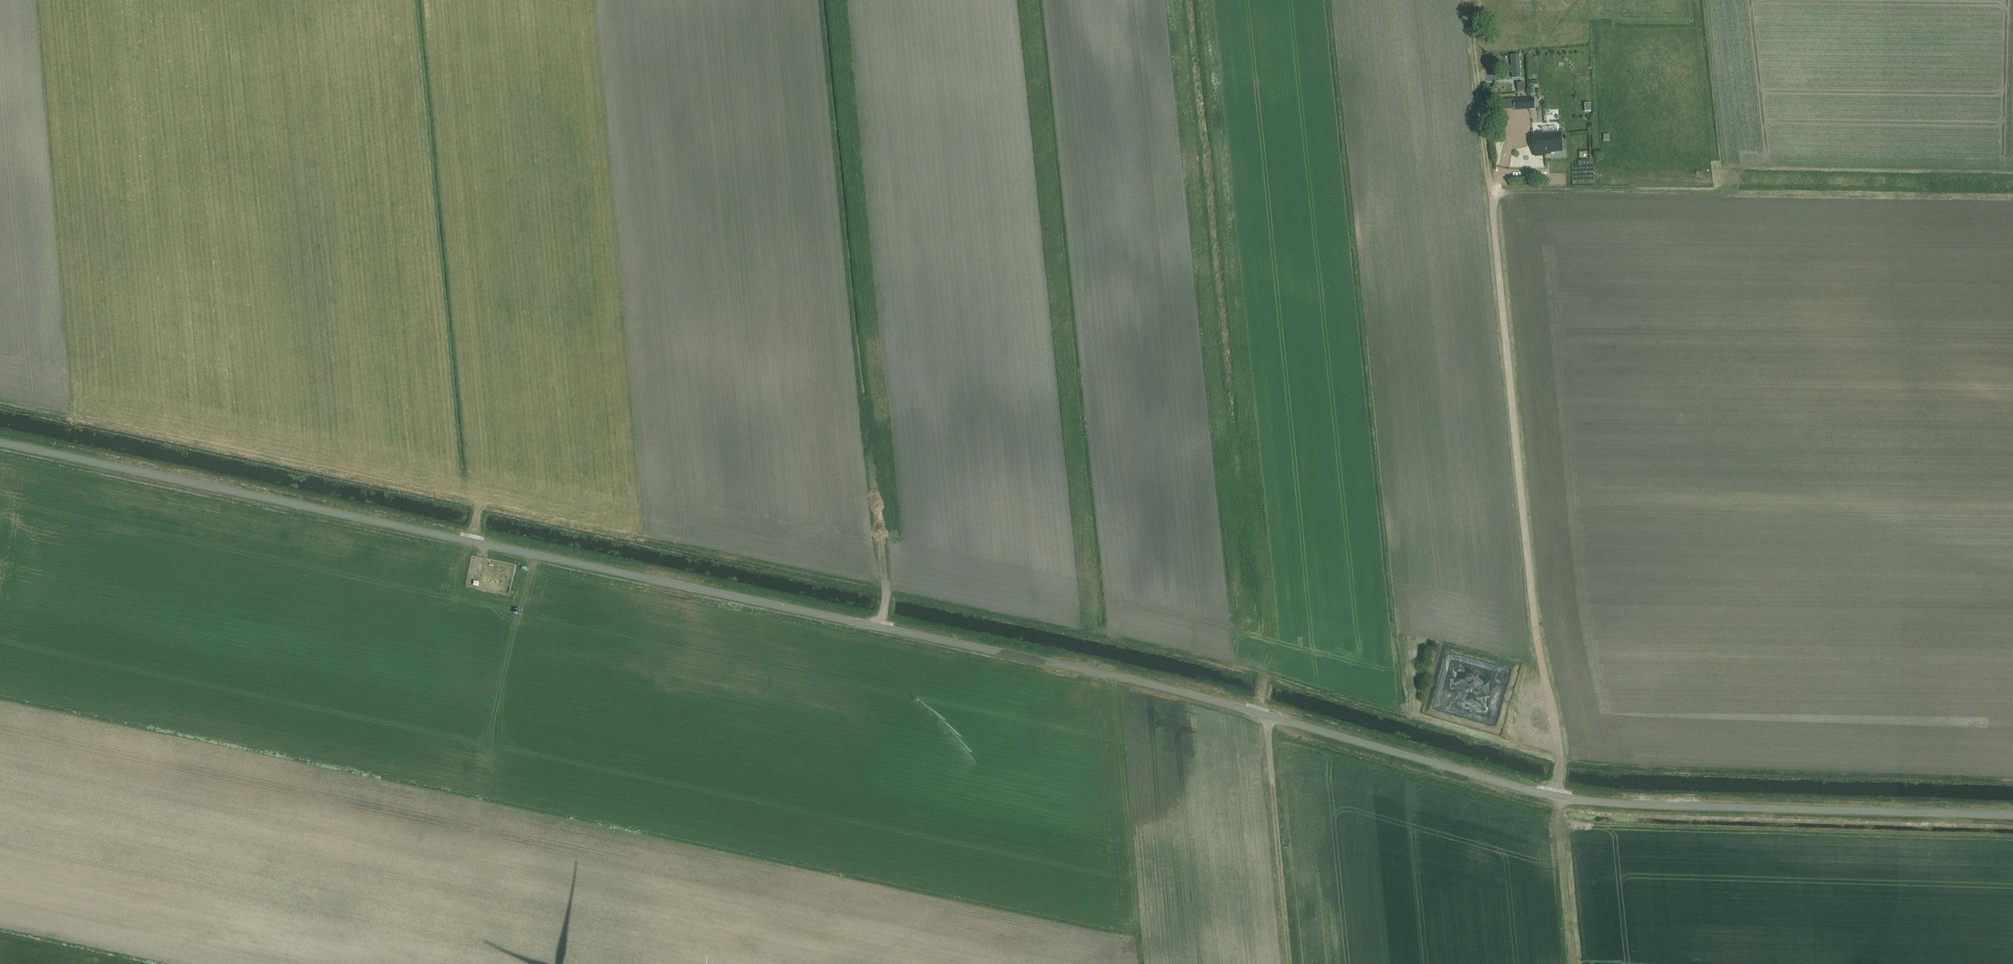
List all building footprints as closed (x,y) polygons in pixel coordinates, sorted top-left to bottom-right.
[(1519,56),(1511,56),(1513,78),(1521,78),(1519,56)] [(1535,109),(1534,98),(1526,98),(1526,110),(1535,109)] [(1513,111),(1503,112),(1505,140),(1515,139),(1515,131),(1523,130),(1523,117),(1514,118),(1513,111)] [(1552,138),(1525,140),(1528,160),(1538,159),(1537,157),(1554,155),(1552,138)] [(1531,182),(1531,171),(1508,171),(1507,182),(1531,182)]
